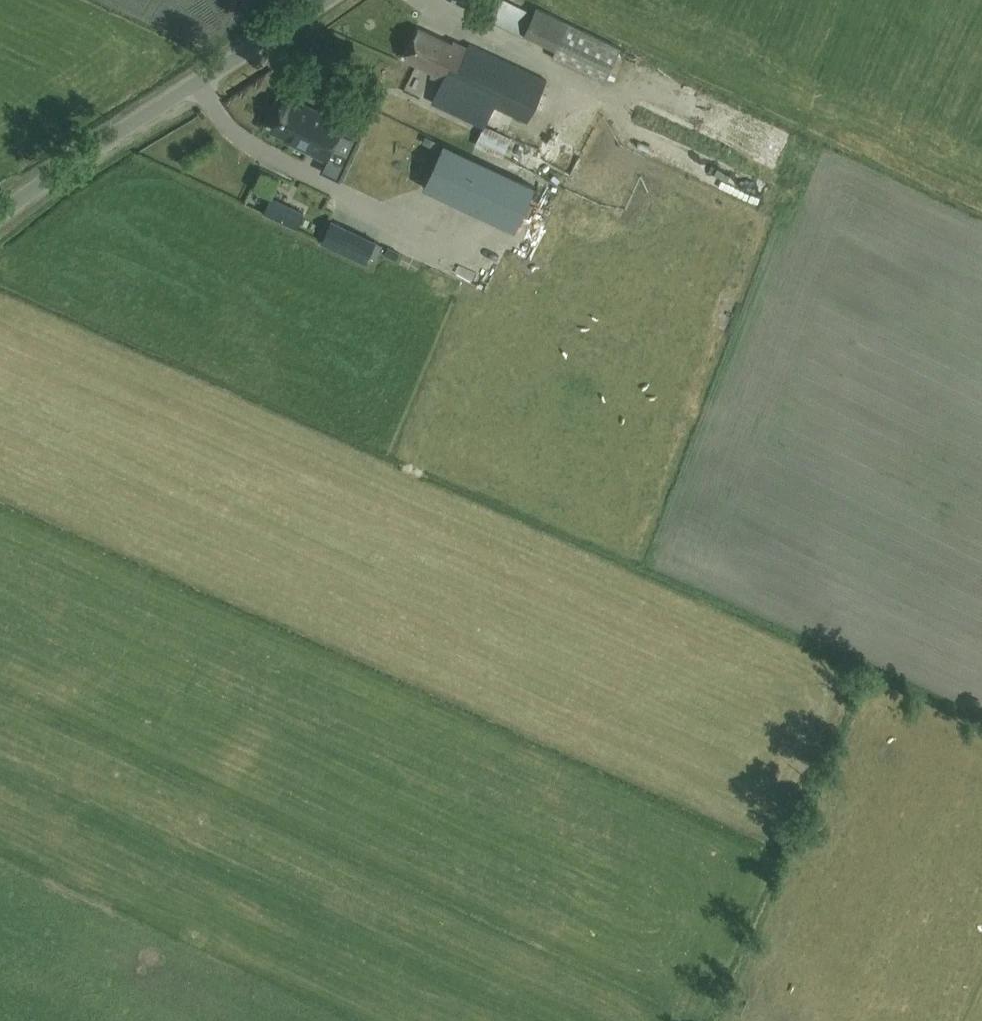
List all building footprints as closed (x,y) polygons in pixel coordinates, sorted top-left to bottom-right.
[(503,0),(490,0),(482,15),(524,35),(524,34),(554,48),(550,56),(602,82),(619,48),(536,8),(532,14),(503,0)] [(449,43),(418,28),(404,58),(431,71),(428,76),(440,82),(431,103),(482,127),(473,145),(501,156),(509,138),(483,125),(493,105),(526,121),(545,79),(454,36),(449,43)] [(337,108),(350,114),(355,104),(342,98),(337,108)] [(342,124),(303,106),(301,109),(283,101),(270,128),(288,137),(286,141),(325,160),(342,124)] [(535,200),(447,148),(424,188),(511,239),(535,200)] [(290,205),(283,220),(296,226),(303,211),(290,205)] [(330,221),(321,241),(334,246),(343,227),(330,221)] [(332,253),(343,258),(352,237),(342,232),(332,253)]
